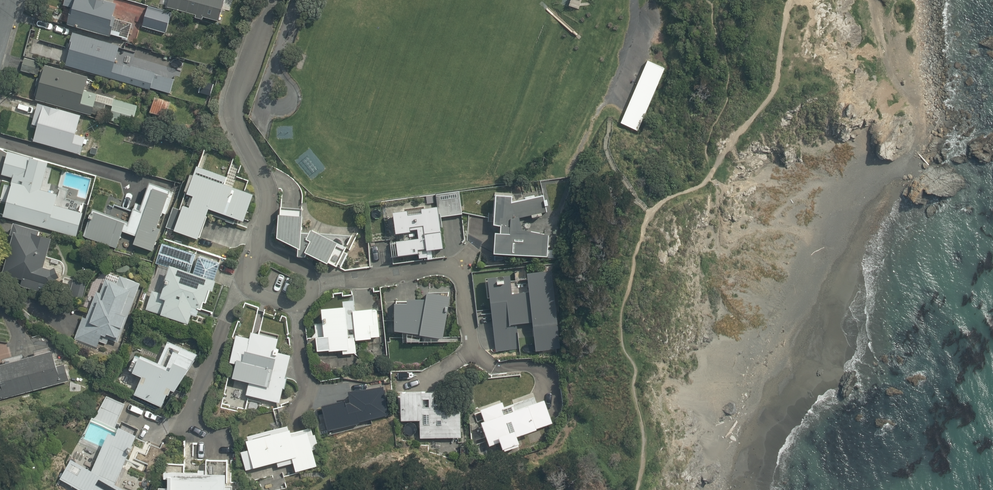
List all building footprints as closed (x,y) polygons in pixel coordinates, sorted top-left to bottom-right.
[(111,37),(111,35),(128,39),(133,24),(114,18),(118,4),(103,0),(66,0),(65,5),(73,8),(72,11),(71,11),(69,18),(70,19),(68,24),(111,37)] [(219,21),(225,0),(181,0),(179,10),(197,14),(196,18),(203,19),(204,17),(219,21)] [(144,26),(166,32),(172,12),(150,6),(144,26)] [(151,87),(171,93),(175,79),(155,73),(156,72),(133,65),(132,68),(117,64),(122,45),(74,33),(70,49),(66,48),(62,62),(67,63),(66,67),(150,90),(151,87)] [(21,71),(38,76),(42,62),(25,57),(21,71)] [(620,123),(638,131),(664,68),(646,60),(620,123)] [(115,119),(133,123),(138,104),(86,91),(90,76),(46,65),(37,99),(103,116),(106,105),(113,107),(110,120),(115,121),(115,119)] [(201,89),(210,92),(215,78),(205,75),(201,89)] [(150,113),(166,118),(171,100),(156,96),(150,113)] [(90,154),(96,156),(99,147),(85,144),(86,137),(77,135),(82,115),(39,104),(33,125),(38,126),(34,141),(90,156),(90,154)] [(6,202),(3,217),(76,237),(83,212),(54,205),(57,194),(41,189),(49,162),(8,151),(1,175),(13,178),(11,186),(5,184),(0,201),(6,202)] [(167,227),(199,238),(209,209),(244,220),(253,193),(224,183),(227,175),(197,165),(194,174),(191,174),(179,209),(174,207),(167,227)] [(178,174),(170,172),(168,179),(176,182),(178,174)] [(128,222),(93,209),(92,214),(90,213),(88,218),(90,218),(83,236),(116,248),(122,231),(136,236),(133,244),(153,251),(160,229),(157,228),(162,213),(166,214),(174,193),(170,191),(171,189),(149,182),(141,205),(136,203),(134,208),(133,208),(128,222)] [(438,206),(393,212),(396,234),(411,232),(411,230),(418,230),(419,238),(396,241),(398,257),(418,254),(419,258),(428,257),(428,250),(444,248),(440,217),(462,214),(459,191),(436,194),(438,206)] [(496,233),(495,253),(548,256),(549,240),(544,240),(544,234),(521,230),(519,217),(546,211),(543,196),(511,203),(511,196),(495,195),(494,225),(502,225),(501,233),(496,233)] [(301,233),(303,207),(281,206),(280,214),(278,214),(277,237),(298,248),(298,257),(305,257),(307,253),(328,264),(328,262),(337,267),(338,265),(341,267),(348,253),(344,251),(354,235),(320,234),(311,229),(309,233),(301,233)] [(13,236),(2,275),(22,280),(20,287),(52,295),(56,279),(60,277),(55,266),(51,269),(45,267),(53,238),(40,234),(41,230),(14,223),(11,236),(13,236)] [(214,280),(220,263),(200,256),(194,273),(171,265),(166,280),(167,281),(162,294),(153,290),(147,309),(188,323),(191,314),(197,316),(199,309),(202,310),(204,302),(206,303),(210,290),(213,290),(216,281),(214,280)] [(536,351),(561,348),(552,270),(527,273),(536,351)] [(83,317),(75,339),(98,348),(101,341),(108,344),(110,338),(118,341),(141,282),(120,274),(116,283),(106,279),(101,292),(98,291),(87,319),(83,317)] [(516,324),(527,322),(523,292),(513,293),(511,274),(485,278),(487,297),(490,297),(496,352),(519,349),(516,324)] [(88,283),(75,279),(70,295),(83,299),(88,283)] [(443,338),(450,296),(427,292),(426,299),(407,299),(407,303),(395,303),(394,331),(443,338)] [(344,306),(322,308),(325,334),(316,335),(317,350),(328,349),(329,351),(342,350),(342,354),(356,352),(355,340),(379,338),(377,311),(374,311),(373,308),(355,310),(354,299),(344,300),(344,306)] [(246,392),(279,400),(283,385),(285,386),(287,375),(285,375),(291,352),(275,348),(278,336),(251,330),(249,335),(236,332),(230,361),(235,362),(232,376),(248,380),(246,392)] [(143,377),(135,394),(162,405),(167,393),(170,394),(172,389),(175,390),(196,353),(169,342),(157,364),(141,356),(140,358),(135,356),(130,370),(133,371),(133,372),(143,377)] [(70,380),(65,363),(58,365),(54,350),(12,361),(11,358),(3,360),(4,364),(0,365),(0,373),(2,381),(0,381),(0,399),(70,380)] [(321,405),(328,431),(360,423),(359,422),(389,415),(383,385),(348,390),(350,401),(346,402),(345,400),(321,405)] [(420,420),(421,438),(461,437),(460,408),(435,408),(435,390),(400,391),(401,420),(420,420)] [(109,442),(125,404),(107,396),(87,432),(109,442)] [(500,400),(478,409),(483,420),(479,421),(487,445),(497,442),(500,448),(517,442),(514,436),(551,422),(543,399),(513,409),(511,403),(503,407),(500,400)] [(140,428),(123,420),(105,459),(103,458),(96,473),(68,455),(56,476),(80,489),(126,489),(115,484),(140,428)] [(241,449),(246,467),(276,459),(277,464),(293,459),(296,469),(317,463),(313,449),(318,448),(314,433),(309,434),(307,428),(291,432),(290,426),(287,427),(286,424),(245,435),(249,447),(241,449)] [(158,489),(230,489),(231,484),(225,483),(226,459),(206,459),(205,470),(179,469),(179,466),(163,465),(163,475),(168,475),(167,486),(158,486),(158,489)]
